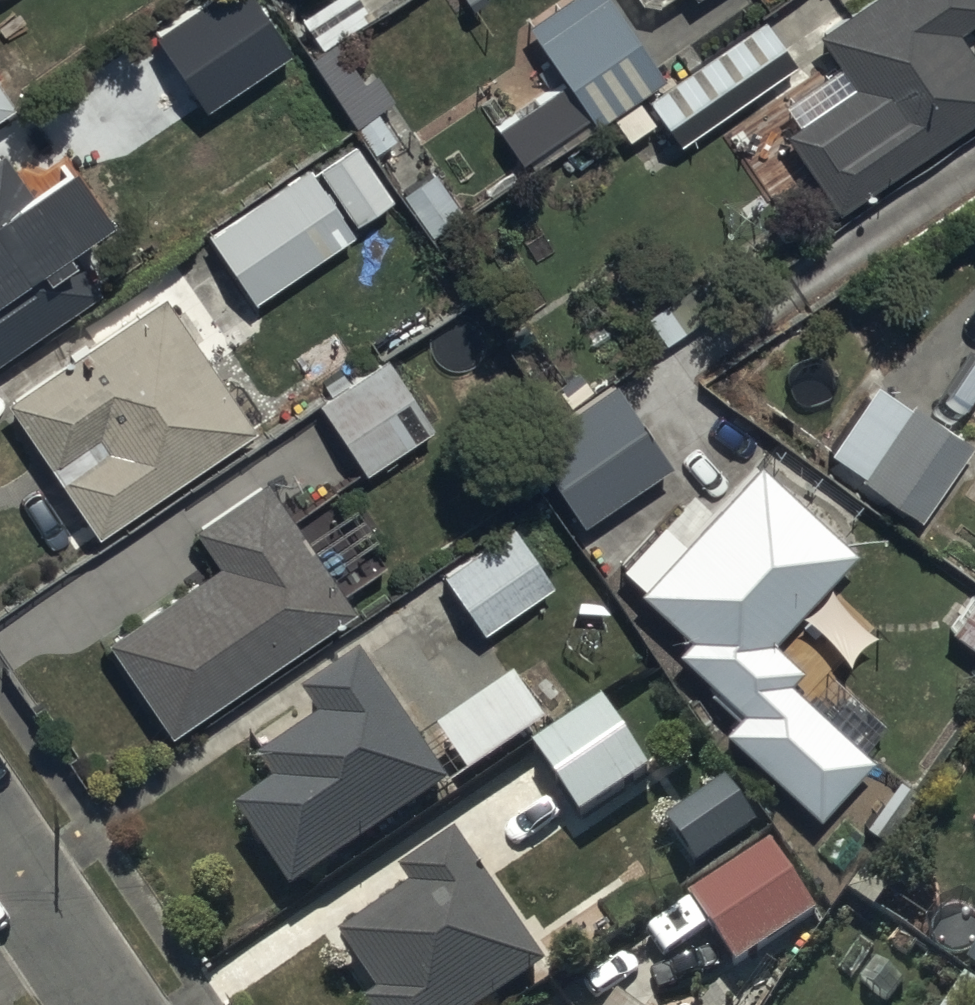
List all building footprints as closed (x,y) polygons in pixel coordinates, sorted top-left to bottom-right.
[(251,0),(178,0),(136,28),(193,114),(286,53),(251,0)] [(617,0),(555,0),(526,20),(565,75),(495,123),(526,166),(665,68),(617,0)] [(974,110),(974,52),(956,24),(974,11),(974,0),(854,0),(817,26),(838,57),(784,95),(799,116),(788,124),(842,202),(974,110)] [(681,140),(796,58),(763,13),(648,95),(681,140)] [(13,97),(0,78),(0,106),(13,97)] [(0,141),(0,352),(100,283),(63,230),(108,199),(69,144),(24,175),(0,141)] [(207,230),(251,298),(358,229),(314,161),(207,230)] [(164,284),(90,337),(84,330),(0,390),(0,392),(97,528),(257,413),(164,284)] [(395,352),(319,395),(362,469),(437,426),(395,352)] [(672,458),(613,372),(522,433),(581,520),(672,458)] [(873,378),(827,449),(864,473),(862,476),(920,513),(932,494),(936,497),(974,436),(914,397),(911,403),(873,378)] [(851,543),(757,457),(641,585),(690,630),(676,646),(740,704),(725,721),(818,806),(870,749),(789,676),(803,661),(770,631),(851,543)] [(170,727),(350,604),(358,598),(268,467),(189,520),(217,561),(108,636),(170,727)] [(964,490),(974,498),(974,473),(964,490)] [(481,628),(553,579),(512,518),(442,568),(481,628)] [(453,781),(364,651),(303,693),(321,719),(259,761),(274,783),(236,808),(293,891),(453,781)] [(550,719),(517,672),(439,727),(472,774),(550,719)] [(652,771),(604,696),(534,742),(582,816),(652,771)] [(759,823),(728,777),(666,819),(696,865),(759,823)] [(456,835),(404,873),(412,884),(342,935),(382,990),(367,1001),(370,1004),(488,1004),(548,962),(456,835)] [(820,915),(772,842),(691,895),(739,968),(820,915)] [(965,971),(942,1004),(974,1004),(974,978),(965,971)]
